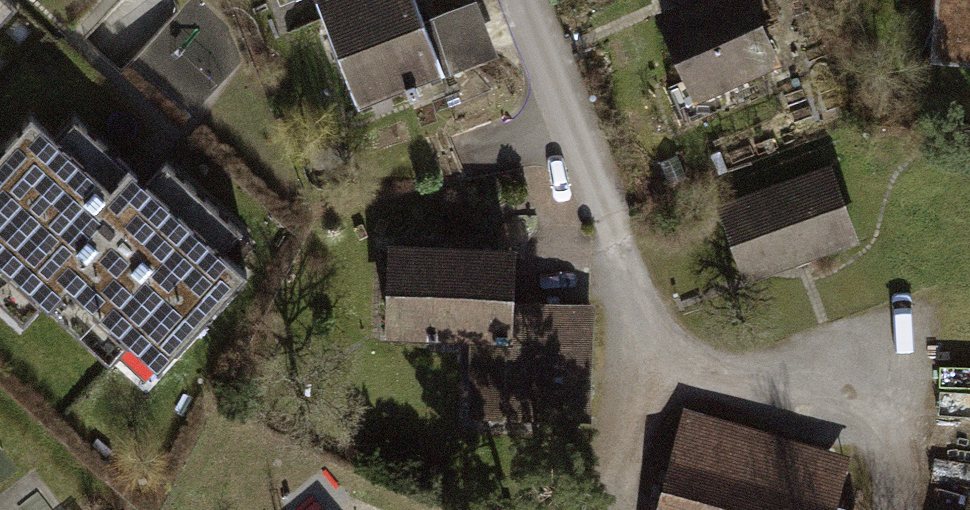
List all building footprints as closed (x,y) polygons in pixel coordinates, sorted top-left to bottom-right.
[(17,3),(14,0),(0,0),(0,22),(17,3)] [(356,108),(443,74),(415,0),(314,0),(356,108)] [(660,16),(694,93),(774,58),(748,0),(696,0),(660,16)] [(932,55),(969,58),(969,0),(936,0),(932,55)] [(22,323),(41,302),(110,365),(118,356),(146,383),(247,272),(225,251),(244,231),(166,161),(148,181),(73,113),(54,134),(31,114),(0,147),(0,303),(22,323)] [(830,170),(722,209),(746,275),(855,236),(830,170)] [(510,255),(392,251),(389,328),(505,332),(502,414),(585,418),(589,307),(508,304),(510,255)] [(690,397),(657,509),(834,509),(853,444),(690,397)]
